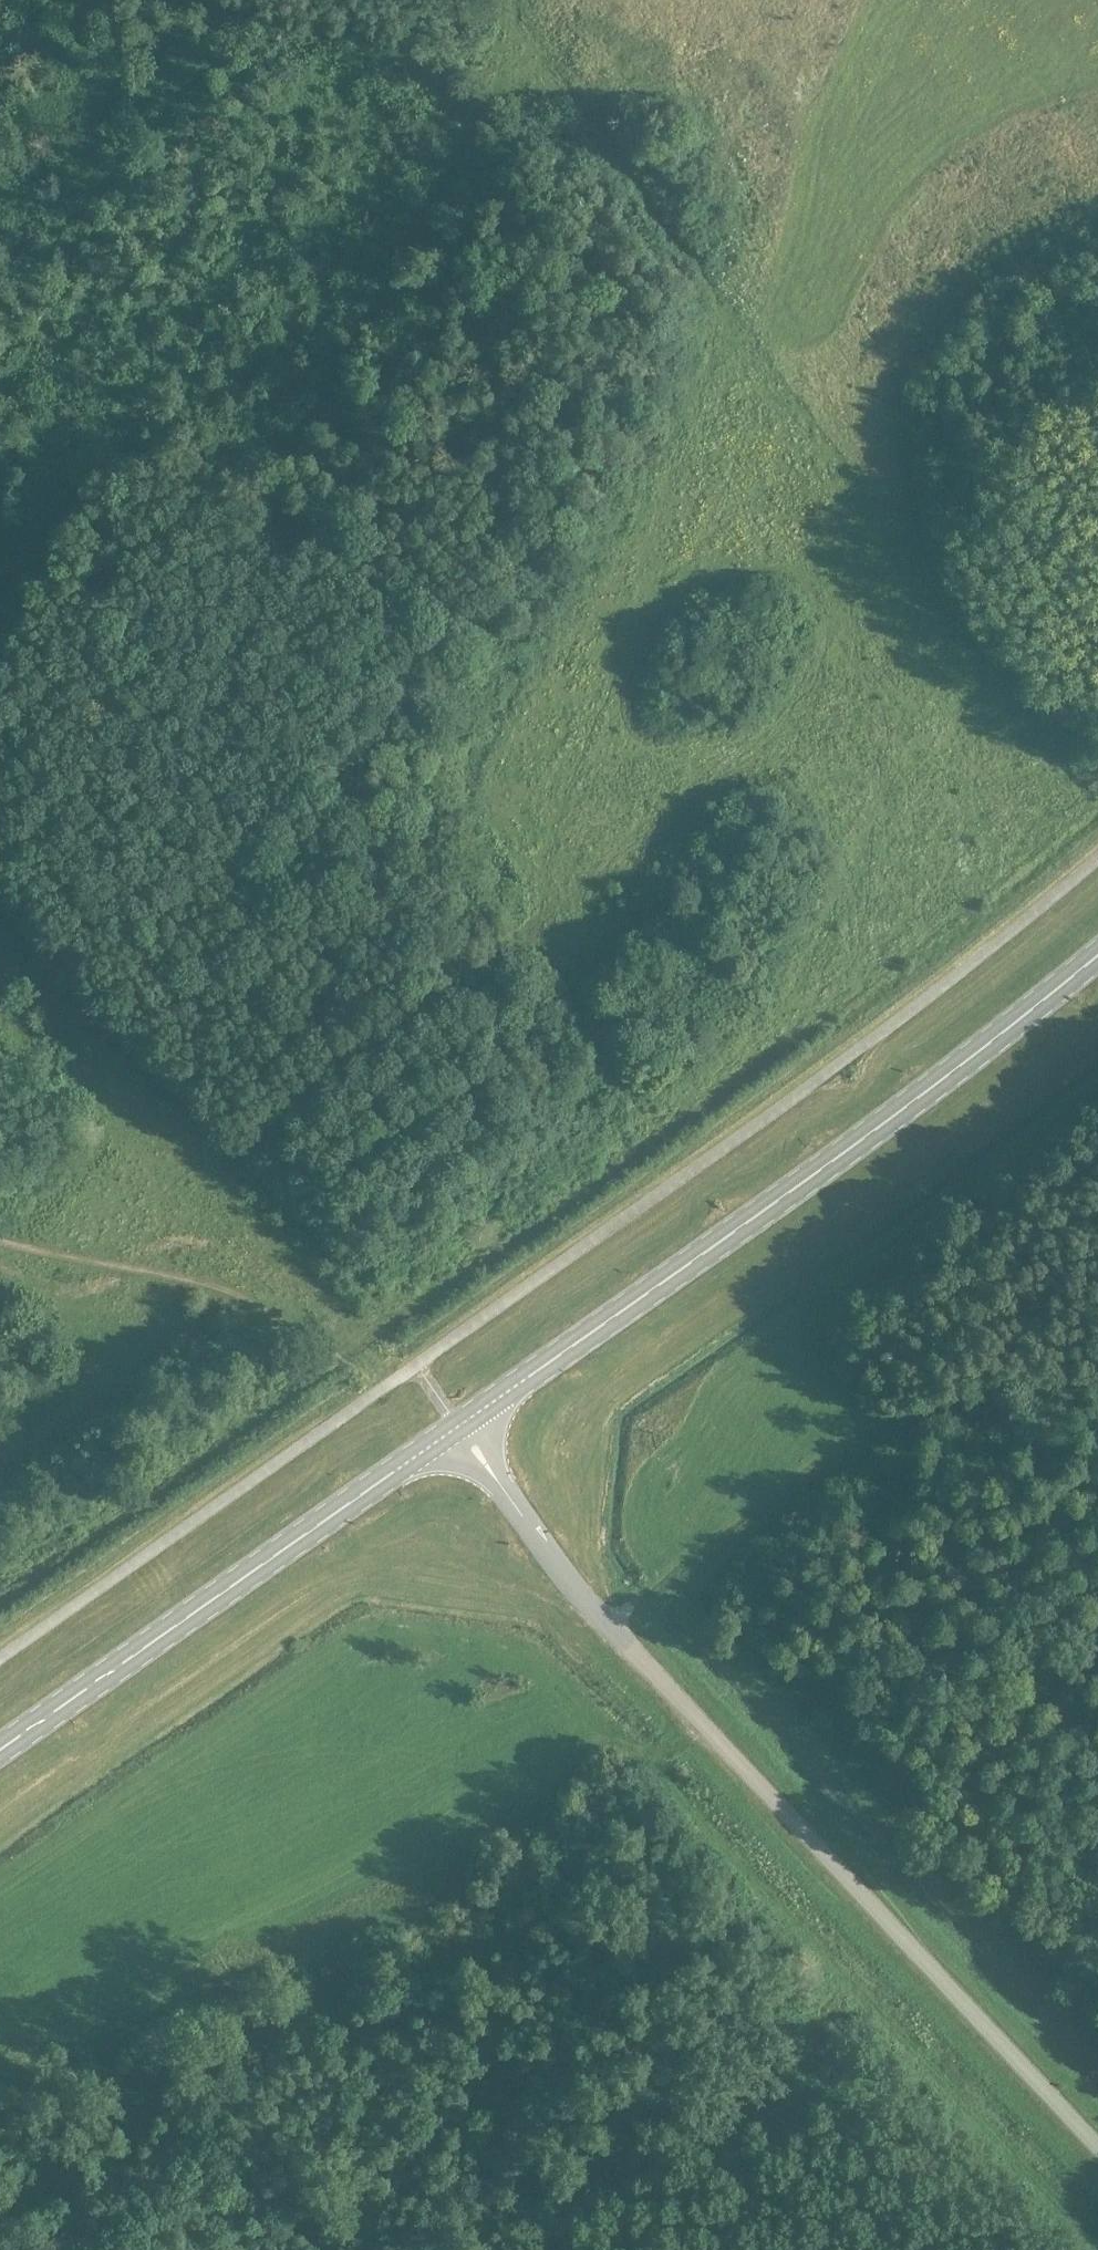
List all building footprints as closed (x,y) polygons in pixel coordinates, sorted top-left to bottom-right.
[(434,1104),(433,1115),(452,1117),(453,1105),(434,1104)]
